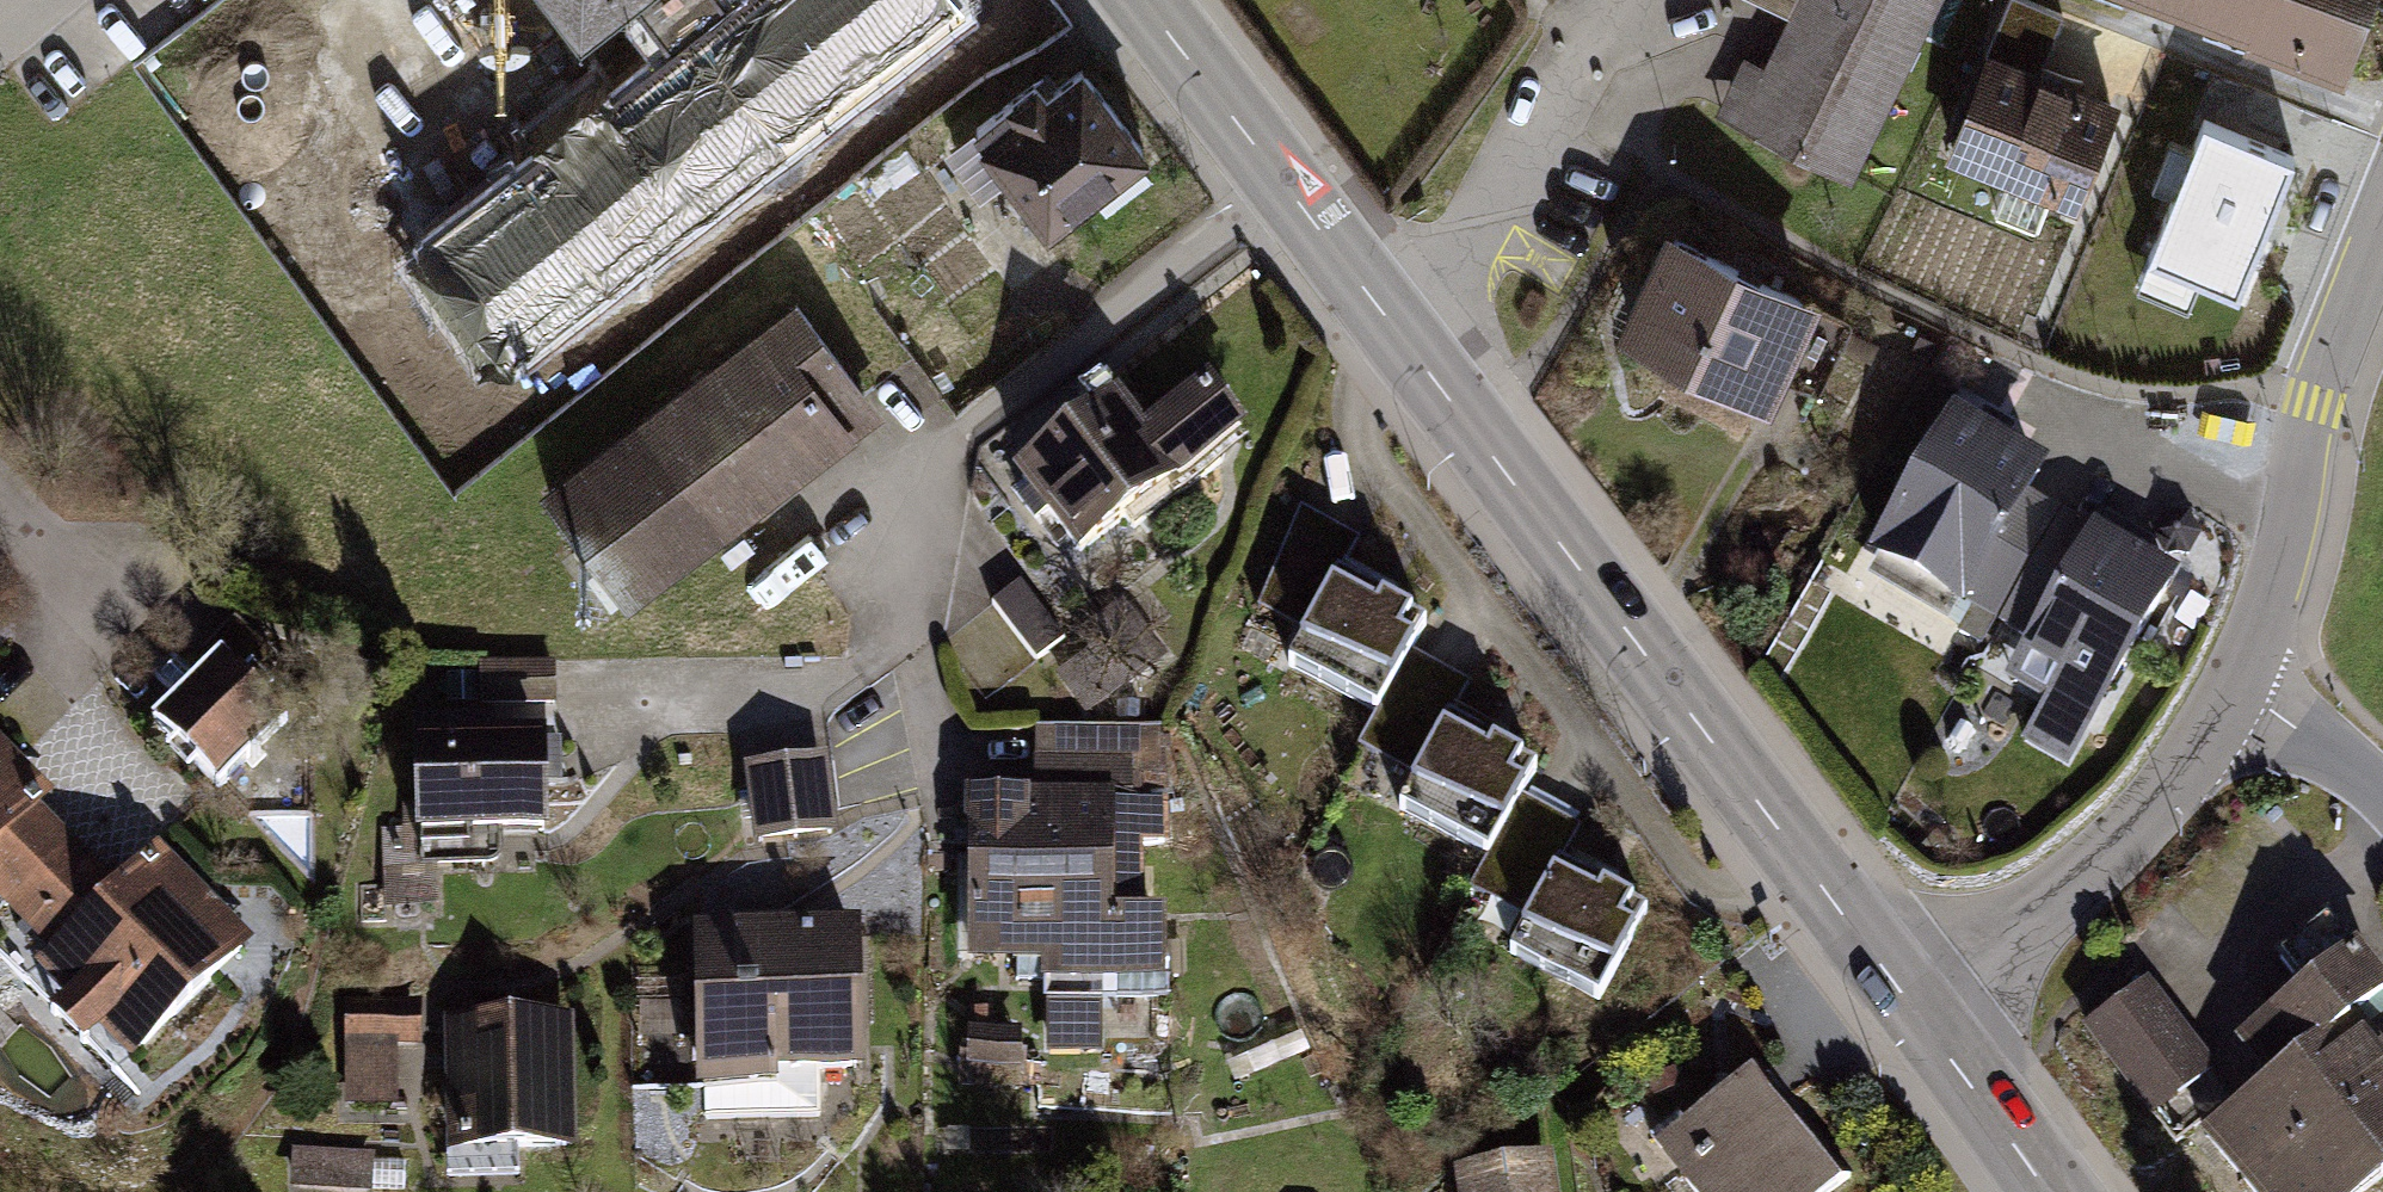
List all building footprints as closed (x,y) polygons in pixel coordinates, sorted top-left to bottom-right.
[(583,50),(615,25),(643,61),(567,119),(632,204),(899,0),(544,0),(583,50)] [(1945,0),(1801,0),(1794,15),(1767,68),(1739,54),(1712,108),(1854,180),(1945,0)] [(1794,15),(1801,0),(1765,0),(1794,15)] [(2028,0),(2001,0),(1943,148),(2080,201),(2125,86),(2045,55),(2061,13),(2028,0)] [(2213,25),(2222,0),(2145,0),(2213,25)] [(2213,25),(2348,75),(2376,0),(2222,0),(2213,25)] [(1053,243),(1152,167),(1081,74),(981,150),(1053,243)] [(2297,106),(2245,87),(2231,123),(2284,142),(2297,106)] [(2301,176),(2199,133),(2149,247),(2252,291),(2301,176)] [(1770,403),(1822,295),(1670,221),(1617,330),(1770,403)] [(975,282),(912,325),(957,393),(1021,351),(975,282)] [(625,607),(882,410),(791,292),(534,489),(625,607)] [(1120,393),(1014,477),(1087,568),(1246,442),(1203,388),(1150,431),(1120,393)] [(2046,472),(1946,417),(1866,562),(2010,641),(2079,516),(2035,492),(2046,472)] [(1359,538),(1307,510),(1256,605),(1308,632),(1291,664),(1378,710),(1409,650),(1426,619),(1340,574),(1359,538)] [(2189,581),(2079,516),(2010,641),(1984,680),(2100,743),(2189,581)] [(1470,682),(1409,650),(1378,710),(1360,743),(1418,773),(1400,807),(1490,855),(1522,795),(1538,765),(1450,719),(1470,682)] [(286,719),(221,652),(154,716),(219,783),(286,719)] [(554,665),(486,666),(486,710),(554,710),(554,665)] [(1157,727),(1032,728),(1032,788),(967,788),(968,979),(1042,979),(1042,999),(1171,998),(1170,916),(1144,916),(1143,794),(1157,794),(1157,727)] [(0,731),(0,846),(44,800),(57,790),(0,731)] [(553,841),(553,731),(425,732),(426,842),(553,841)] [(825,767),(739,780),(752,863),(838,850),(825,767)] [(1581,826),(1522,795),(1490,855),(1471,890),(1530,921),(1513,953),(1601,999),(1648,910),(1560,864),(1581,826)] [(0,846),(0,902),(48,956),(118,883),(44,800),(0,846)] [(254,940),(154,846),(118,883),(48,956),(31,976),(131,1070),(254,940)] [(871,1069),(868,932),(699,935),(703,1100),(784,1098),(784,1071),(871,1069)] [(2195,1134),(2245,1191),(2382,1191),(2382,1073),(2344,1027),(2382,994),(2382,986),(2347,944),(2226,1047),(2256,1082),(2246,1090),(2216,1116),(2195,1134)] [(2206,1067),(2138,974),(2074,1021),(2141,1114),(2206,1067)] [(412,982),(334,983),(336,1112),(392,1112),(391,1033),(413,1032),(412,982)] [(1102,1007),(1049,1006),(1049,1053),(1101,1054),(1102,1007)] [(577,1022),(440,1025),(443,1159),(580,1156),(577,1022)] [(1009,1023),(960,1024),(960,1069),(1009,1068),(1009,1023)] [(1761,1068),(1659,1147),(1695,1191),(1841,1191),(1852,1183),(1761,1068)] [(363,1144),(283,1143),(283,1189),(362,1190),(363,1144)] [(1550,1172),(1450,1186),(1451,1191),(1553,1191),(1550,1172)]
